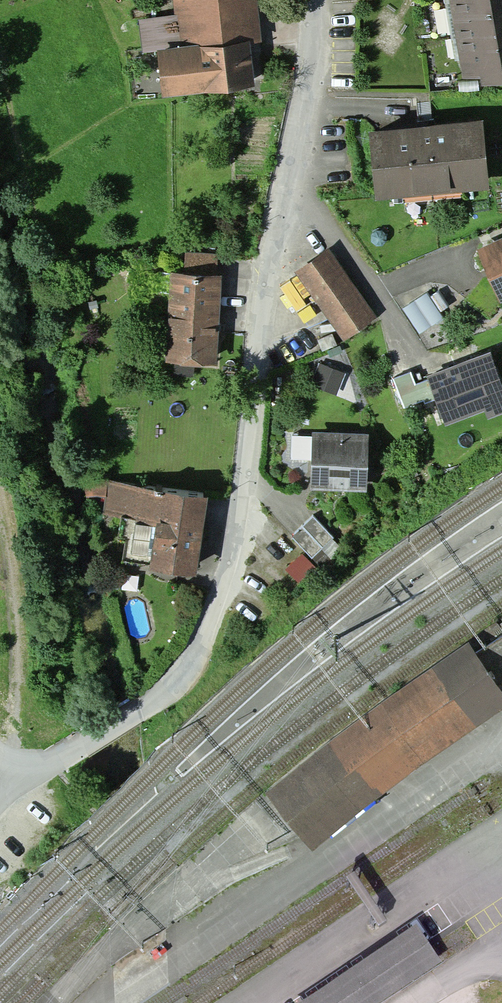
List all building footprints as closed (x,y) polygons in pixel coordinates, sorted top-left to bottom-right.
[(182,43),(160,45),(164,87),(250,79),(246,37),(258,36),(255,0),(178,0),(182,43)] [(466,69),(483,66),(484,75),(501,72),(501,0),(455,0),(466,69)] [(481,118),(373,128),(379,191),(486,181),(481,118)] [(482,246),(501,293),(501,237),(482,246)] [(374,312),(328,248),(298,269),(345,333),(374,312)] [(219,273),(173,271),(169,356),(215,358),(219,273)] [(433,373),(449,416),(487,402),(491,411),(501,407),(501,389),(488,352),(433,373)] [(367,434),(316,432),(314,482),(365,484),(367,434)] [(205,493),(112,480),(108,510),(159,517),(152,563),(194,569),(205,493)] [(332,534),(313,513),(290,534),(310,555),(332,534)] [(345,796),(497,687),(474,655),(322,763),(345,796)] [(274,802),(298,834),(345,796),(322,763),(274,802)]
